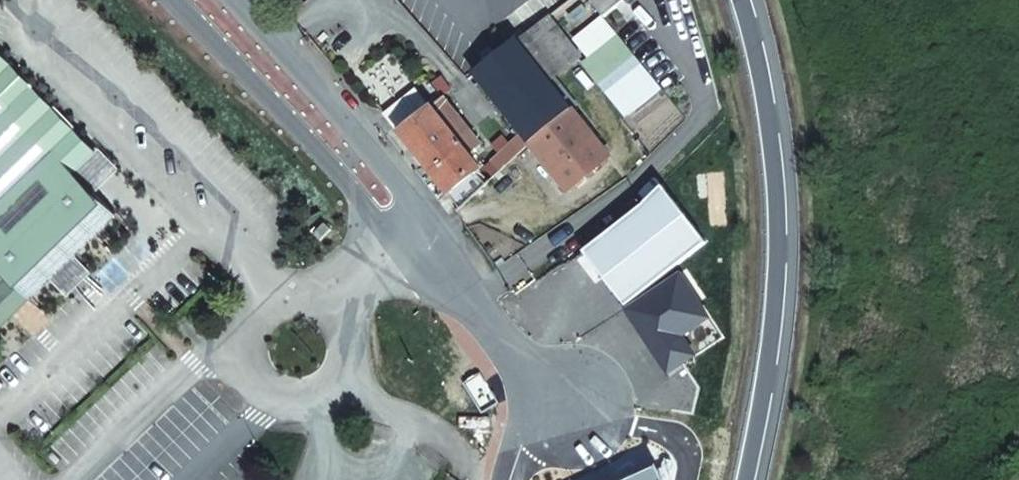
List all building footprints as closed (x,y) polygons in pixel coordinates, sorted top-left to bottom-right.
[(607,16),(626,0),(595,0),(607,16)] [(549,78),(579,55),(549,17),(520,39),(549,78)] [(531,143),(573,110),(549,78),(520,39),(475,75),(524,135),(531,143)] [(117,214),(96,192),(118,171),(0,51),(0,330),(117,214)] [(384,116),(397,134),(432,108),(418,90),(384,116)] [(444,98),(432,108),(468,154),(480,144),(444,98)] [(452,200),(458,209),(488,186),(491,181),(481,170),(468,154),(432,108),(397,134),(450,202),(452,200)] [(567,192),(609,159),(573,110),(531,143),(533,149),(567,192)] [(509,167),(533,149),(531,143),(524,135),(499,155),(509,167)] [(481,170),(491,181),(509,167),(499,155),(481,170)] [(644,204),(584,250),(625,307),(706,243),(662,186),(644,204)] [(325,223),(314,235),(321,241),(332,231),(325,223)] [(624,309),(668,375),(697,356),(683,336),(711,317),(680,271),(624,309)] [(657,467),(629,479),(663,479),(657,467)]
